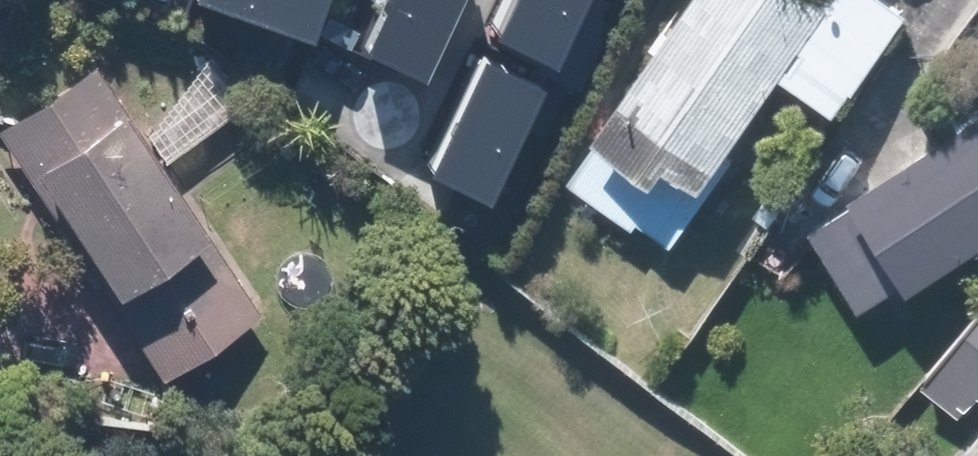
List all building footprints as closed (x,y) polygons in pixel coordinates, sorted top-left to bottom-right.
[(306,15),(311,0),(264,0),(306,15)] [(352,19),(417,55),(448,0),(363,0),(352,19)] [(492,15),(552,48),(579,0),(501,0),(492,15)] [(583,174),(681,241),(796,71),(849,107),(917,8),(905,0),(701,0),(583,174)] [(421,152),(484,183),(540,71),(477,40),(421,152)] [(111,48),(5,119),(165,374),(274,305),(111,48)] [(816,226),(864,307),(921,274),(926,283),(977,252),(977,118),(872,181),(878,191),(816,226)] [(927,375),(969,411),(977,401),(977,317),(927,375)] [(964,455),(977,455),(977,440),(964,455)]
